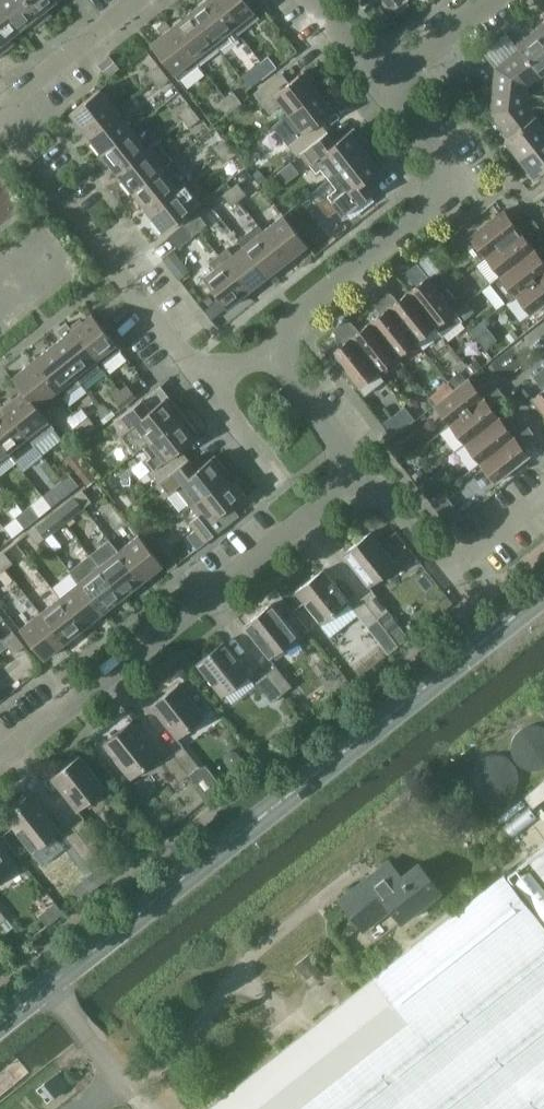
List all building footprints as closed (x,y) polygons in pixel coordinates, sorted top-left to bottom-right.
[(19,30),(29,22),(34,28),(42,21),(26,0),(0,0),(0,5),(19,30)] [(42,21),(51,14),(46,9),(57,0),(26,0),(42,21)] [(213,0),(206,0),(190,12),(219,49),(239,34),(213,0)] [(252,9),(245,0),(213,0),(239,34),(259,18),(252,9)] [(390,12),(405,0),(381,0),(390,12)] [(5,50),(14,44),(9,38),(19,30),(0,5),(0,43),(5,50)] [(219,49),(190,12),(171,27),(165,20),(165,21),(199,65),(219,49)] [(162,34),(150,44),(178,80),(199,65),(165,21),(157,27),(162,34)] [(535,30),(543,42),(543,23),(535,30)] [(528,96),(529,87),(543,75),(543,42),(535,30),(516,45),(519,49),(495,68),(492,91),(528,96)] [(120,68),(109,55),(98,64),(108,77),(120,68)] [(268,55),(260,61),(269,73),(277,67),(268,55)] [(269,73),(260,61),(253,68),(262,79),(269,73)] [(147,73),(152,80),(164,71),(158,64),(147,73)] [(164,71),(152,80),(158,88),(170,79),(164,71)] [(318,90),(303,71),(284,86),(276,75),(254,93),(269,113),(280,105),(287,114),(318,90)] [(100,88),(70,112),(86,133),(116,109),(100,88)] [(323,135),(328,132),(319,121),(334,110),(331,106),(333,105),(333,100),(329,94),(324,93),(322,95),(318,90),(287,114),(282,119),(290,129),(281,136),(296,156),(300,154),(323,135)] [(233,91),(225,97),(234,108),(242,103),(233,91)] [(508,137),(504,140),(520,159),(543,140),(543,125),(528,105),(528,96),(492,91),(490,114),(508,137)] [(234,108),(225,97),(218,103),(227,114),(234,108)] [(177,112),(183,120),(194,111),(189,103),(177,112)] [(86,133),(89,137),(101,152),(132,128),(116,109),(86,133)] [(194,111),(183,120),(189,127),(200,118),(194,111)] [(328,132),(323,135),(300,154),(308,165),(309,164),(316,172),(321,169),(328,178),(369,147),(353,127),(335,141),(328,132)] [(117,172),(147,148),(157,140),(147,147),(132,128),(101,152),(117,172)] [(213,147),(219,155),(230,146),(224,138),(213,147)] [(163,168),(169,163),(173,160),(157,140),(147,148),(117,172),(132,192),(163,168)] [(520,159),(535,179),(539,176),(543,181),(543,180),(543,140),(520,159)] [(225,162),(236,153),(230,146),(219,155),(225,162)] [(343,215),(374,191),(366,181),(384,166),(369,147),(328,178),(336,188),(327,195),(343,215)] [(148,212),(178,187),(184,183),(169,163),(163,168),(132,192),(148,212)] [(238,182),(230,188),(239,200),(246,194),(238,182)] [(164,232),(194,208),(200,203),(184,183),(178,187),(148,212),(164,232)] [(239,200),(230,188),(222,194),(231,206),(239,200)] [(516,225),(513,220),(504,209),(469,237),(485,257),(533,219),(526,211),(519,217),(519,223),(516,225)] [(207,225),(198,213),(191,219),(199,231),(207,225)] [(262,230),(286,261),(307,245),(283,213),(262,230)] [(192,236),(199,231),(191,219),(183,225),(192,236)] [(539,227),(533,219),(485,257),(500,276),(535,249),(523,233),(525,231),(532,232),(539,227)] [(242,245),(266,276),(286,261),(262,230),(242,245)] [(247,292),(266,276),(242,245),(232,253),(227,247),(218,255),(247,292)] [(500,276),(490,284),(505,303),(515,296),(543,273),(543,260),(535,249),(500,276)] [(189,271),(173,251),(163,259),(179,280),(189,271)] [(219,298),(220,299),(226,308),(247,292),(218,255),(209,262),(213,267),(202,276),(219,298)] [(427,277),(417,263),(409,269),(415,277),(414,280),(417,285),(408,293),(435,327),(443,337),(462,322),(427,277)] [(440,271),(430,278),(441,292),(447,287),(451,284),(440,271)] [(515,296),(530,316),(543,305),(543,273),(515,296)] [(416,342),(435,327),(408,293),(393,304),(391,301),(392,294),(386,287),(378,294),(416,342)] [(447,287),(441,292),(449,302),(455,297),(447,287)] [(370,322),(397,357),(416,342),(378,294),(370,300),(376,307),(383,308),(385,310),(370,322)] [(203,311),(210,320),(226,308),(220,299),(219,298),(203,311)] [(467,302),(456,311),(463,320),(474,312),(467,302)] [(92,314),(72,330),(101,366),(121,350),(116,345),(92,314)] [(347,317),(340,323),(378,372),(397,357),(370,322),(355,335),(353,332),(353,325),(347,317)] [(482,322),(471,330),(476,337),(487,329),(482,322)] [(378,372),(340,323),(332,330),(338,337),(345,338),(347,341),(331,353),(359,387),(378,372)] [(72,330),(52,345),(81,382),(101,366),(72,330)] [(52,345),(32,361),(61,398),(81,382),(52,345)] [(476,359),(467,366),(473,373),(482,366),(476,359)] [(12,377),(23,391),(41,414),(42,413),(61,398),(32,361),(12,377)] [(540,369),(532,376),(538,383),(543,384),(543,374),(540,369)] [(459,371),(447,381),(448,382),(453,388),(465,379),(459,371)] [(433,405),(449,425),(497,387),(491,379),(483,384),(483,392),(480,394),(468,378),(433,405)] [(448,382),(429,397),(434,403),(453,388),(448,382)] [(127,384),(119,390),(128,402),(136,396),(127,384)] [(464,444),(498,417),(486,402),(489,399),(496,400),(503,394),(497,387),(449,425),(464,444)] [(531,399),(543,415),(543,388),(531,399)] [(128,402),(119,390),(112,396),(121,408),(128,402)] [(3,407),(27,438),(33,445),(54,428),(42,413),(41,414),(23,391),(3,407)] [(141,399),(110,424),(126,444),(135,437),(143,447),(149,443),(184,415),(168,395),(150,409),(141,399)] [(414,398),(407,403),(418,418),(425,412),(414,398)] [(27,438),(3,407),(0,409),(0,443),(13,460),(33,445),(27,438)] [(196,453),(188,443),(199,434),(184,415),(149,443),(156,452),(146,460),(153,469),(149,472),(157,483),(196,453)] [(89,433),(96,427),(87,416),(80,422),(89,433)] [(391,416),(382,424),(392,437),(402,430),(391,416)] [(510,432),(498,417),(464,444),(479,463),(528,425),(521,417),(514,423),(513,430),(510,432)] [(89,433),(80,422),(73,428),(81,439),(89,433)] [(479,463),(494,483),(529,456),(517,440),(519,438),(526,439),(534,433),(528,425),(479,463)] [(13,460),(0,443),(0,471),(13,460)] [(196,453),(157,483),(166,494),(175,487),(190,506),(196,502),(227,477),(230,474),(215,454),(204,463),(196,453)] [(86,466),(78,472),(88,485),(95,479),(86,466)] [(69,474),(62,480),(71,491),(78,485),(69,474)] [(424,476),(415,483),(419,489),(429,481),(425,475),(424,476)] [(189,522),(194,530),(186,536),(197,549),(237,517),(229,507),(242,496),(227,477),(196,502),(203,511),(189,522)] [(71,491),(62,480),(55,486),(63,497),(71,491)] [(75,496),(84,507),(91,501),(82,490),(75,496)] [(442,492),(429,502),(439,515),(452,505),(442,492)] [(84,507),(75,496),(67,502),(76,513),(84,507)] [(32,522),(39,516),(30,505),(23,511),(32,522)] [(32,522),(23,511),(16,517),(24,528),(32,522)] [(43,521),(36,527),(44,538),(52,532),(43,521)] [(36,527),(28,533),(37,544),(44,538),(36,527)] [(118,550),(142,581),(163,565),(138,533),(118,550)] [(370,587),(396,565),(369,533),(343,553),(370,587)] [(162,545),(153,552),(168,571),(170,570),(177,564),(162,545)] [(98,565),(123,596),(142,581),(118,550),(98,565)] [(5,569),(13,563),(4,552),(0,555),(0,562),(5,569)] [(78,581),(103,612),(123,596),(98,565),(78,581)] [(322,624),(348,603),(321,570),(296,591),(322,624)] [(59,596),(83,627),(103,612),(78,581),(59,596)] [(378,618),(388,610),(372,590),(361,598),(377,619),(378,618)] [(39,612),(63,643),(83,627),(59,596),(39,612)] [(361,598),(351,606),(367,627),(377,619),(361,598)] [(270,658),(280,650),(297,637),(270,603),(244,625),(270,658)] [(388,610),(378,618),(399,645),(409,637),(388,610)] [(43,659),(44,658),(63,643),(39,612),(19,628),(43,659)] [(19,638),(13,630),(2,639),(8,647),(19,638)] [(19,638),(8,647),(14,655),(25,645),(19,638)] [(249,675),(222,641),(196,663),(222,695),(249,675)] [(276,665),(265,674),(281,695),(292,686),(276,665)] [(265,674),(255,681),(272,702),(281,695),(265,674)] [(204,717),(177,683),(151,705),(177,738),(204,717)] [(132,778),(159,757),(130,721),(104,743),(132,778)] [(538,724),(534,722),(530,722),(522,724),(517,729),(514,734),(512,742),(514,749),(518,755),(523,758),(530,760),(538,759),(541,758),(543,755),(543,727),(538,724)] [(189,774),(199,766),(183,745),(172,754),(188,775),(189,774)] [(224,754),(223,760),(226,766),(233,767),(239,764),(240,757),(236,751),(230,750),(224,754)] [(172,754),(163,762),(179,782),(188,775),(172,754)] [(509,774),(509,773),(507,766),(503,760),(497,756),(489,754),(481,756),(476,761),(472,767),(471,774),(472,781),(476,787),(482,791),(488,792),(496,792),(500,790),(503,787),(507,781),(509,774)] [(105,790),(78,756),(52,778),(78,810),(105,790)] [(204,763),(199,766),(189,774),(208,798),(222,786),(204,763)] [(543,796),(543,779),(522,797),(530,807),(543,796)] [(34,852),(60,832),(31,794),(4,815),(34,852)] [(90,846),(100,838),(84,818),(74,825),(90,846)] [(74,825),(63,834),(84,861),(95,853),(90,846),(74,825)] [(528,860),(543,881),(543,847),(528,860)] [(0,854),(0,879),(12,869),(0,854)] [(371,882),(369,880),(367,878),(339,900),(360,926),(391,902),(404,919),(440,891),(418,863),(401,876),(391,863),(379,872),(381,874),(371,882)] [(504,874),(206,1108),(543,1108),(543,925),(504,874)]
